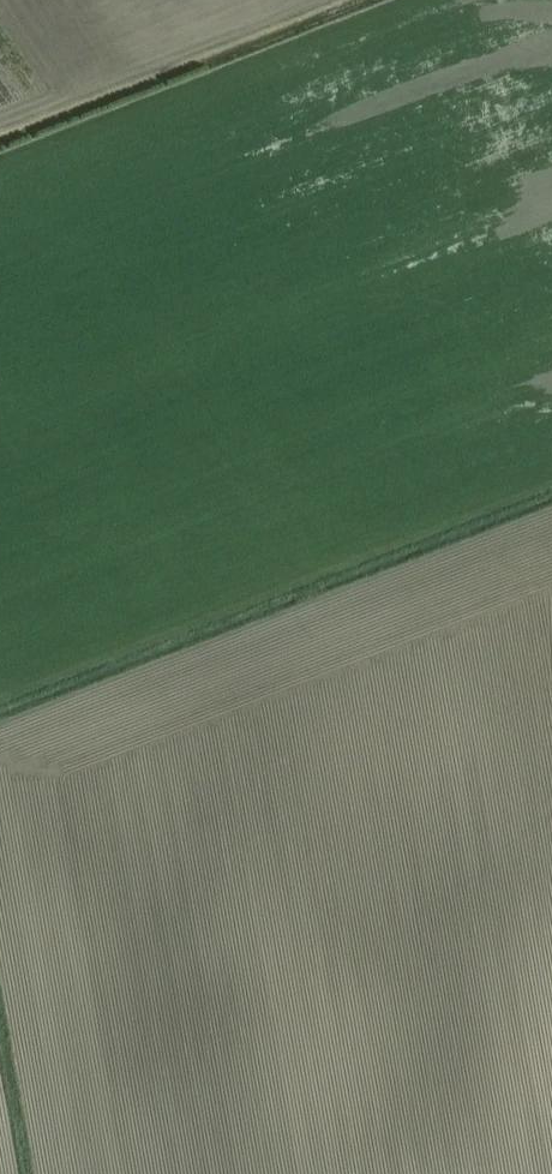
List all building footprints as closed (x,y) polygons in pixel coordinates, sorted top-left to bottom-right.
[(241,480),(246,512),(255,510),(250,479),(241,480)]
